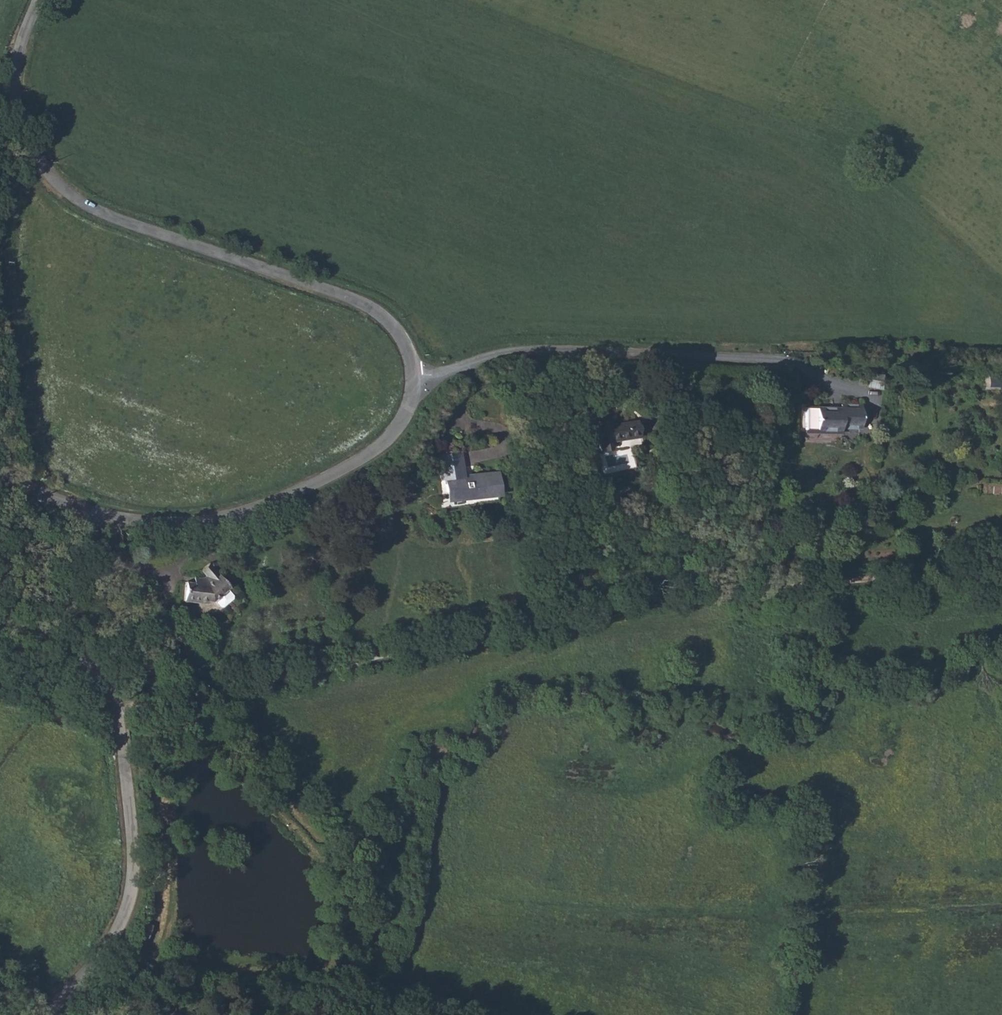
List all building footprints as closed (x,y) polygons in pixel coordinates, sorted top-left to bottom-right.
[(840,405),(806,404),(805,426),(840,427),(840,423),(860,424),(861,401),(840,400),(840,405)] [(609,421),(593,424),(597,441),(599,441),(600,450),(610,447),(609,439),(626,436),(626,440),(640,438),(636,421),(610,426),(609,421)] [(463,492),(464,501),(503,495),(500,473),(467,477),(464,456),(441,459),(444,482),(454,480),(456,493),(463,492)] [(192,585),(182,585),(180,604),(206,605),(206,601),(212,602),(214,600),(219,606),(222,606),(232,598),(232,596),(227,589),(230,588),(210,563),(202,570),(202,575),(200,578),(196,580),(191,580),(192,585)] [(152,924),(139,920),(135,936),(148,940),(152,924)]
